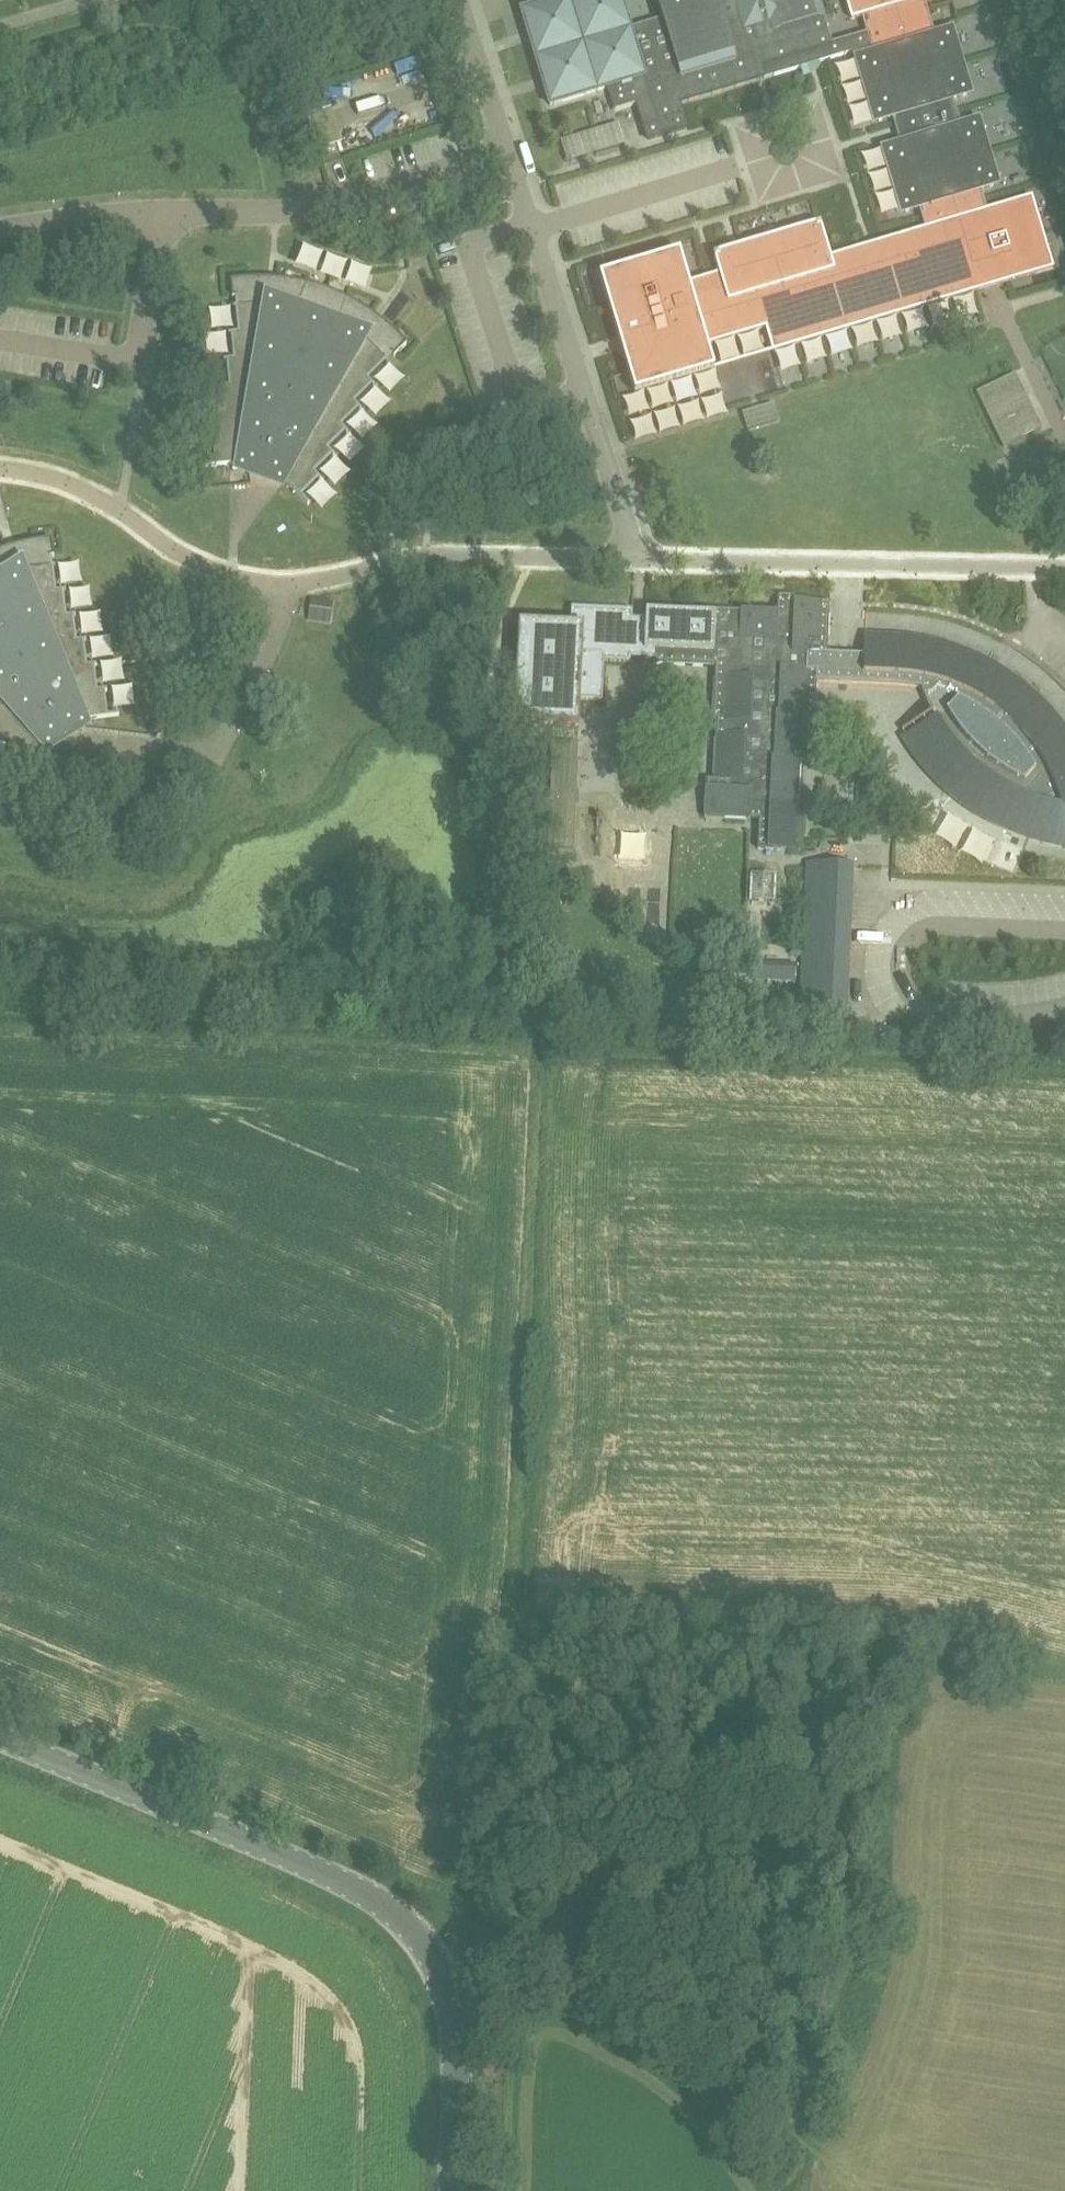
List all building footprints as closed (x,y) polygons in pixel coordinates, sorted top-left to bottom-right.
[(521,12),(550,106),(608,88),(615,111),(638,104),(646,138),(686,126),(680,105),(871,47),(873,55),(860,59),(879,121),(892,118),(900,145),(887,149),(907,215),(919,211),(924,229),(827,258),(817,224),(741,247),(742,251),(736,253),(735,252),(734,251),(733,250),(730,250),(713,255),(719,274),(688,283),(679,253),(599,277),(634,394),(714,371),(707,346),(765,329),(772,353),(983,290),(984,289),(985,288),(986,287),(986,285),(999,281),(999,282),(1001,283),(1002,284),(1004,284),(1053,269),(1032,197),(987,210),(981,190),(993,186),(974,123),(961,127),(953,99),(966,96),(947,32),(934,36),(926,8),(924,0),(845,0),(851,20),(861,17),(867,34),(832,45),(819,0),(658,0),(664,21),(630,32),(621,0),(560,0),(521,12)] [(396,81),(338,96),(341,108),(399,94),(396,81)] [(618,123),(560,141),(566,162),(625,144),(618,123)] [(457,140),(433,146),(437,162),(462,156),(457,140)] [(229,336),(231,335),(233,359),(224,360),(224,362),(226,362),(229,386),(219,387),(219,388),(222,388),(224,412),(215,413),(215,415),(217,415),(219,439),(210,440),(210,442),(212,441),(215,465),(204,466),(204,467),(248,463),(249,470),(272,479),(277,473),(285,482),(308,505),(309,504),(301,496),(318,479),(320,481),(321,480),(314,473),(332,456),(333,457),(334,456),(328,450),(345,433),(346,434),(348,433),(341,426),(358,409),(360,411),(361,410),(354,403),(372,386),(373,388),(374,386),(368,380),(385,363),(387,364),(388,363),(386,362),(392,356),(394,357),(399,353),(403,348),(407,345),(405,343),(403,341),(402,339),(400,337),(398,335),(396,333),(394,331),(392,330),(390,328),(388,326),(386,324),(384,323),(382,321),(380,320),(378,318),(376,316),(374,315),(372,313),(370,312),(367,310),(365,309),(363,308),(361,306),(359,305),(356,304),(354,302),(352,301),(349,300),(347,299),(345,297),(342,296),(340,295),(338,294),(335,293),(333,292),(330,291),(328,290),(325,289),(323,289),(320,288),(318,287),(315,286),(313,285),(310,285),(308,284),(305,283),(303,283),(300,282),(298,282),(295,281),(292,281),(290,280),(287,280),(285,280),(282,279),(279,279),(277,279),(274,279),(272,279),(269,278),(266,278),(264,278),(261,278),(258,278),(256,278),(253,278),(251,278),(248,279),(245,279),(243,279),(240,279),(237,279),(235,280),(232,280),(230,280),(232,299),(234,299),(235,307),(233,307),(233,309),(235,309),(238,333),(228,334),(229,336)] [(487,333),(472,338),(476,350),(491,345),(487,333)] [(1015,374),(976,392),(1003,447),(1041,429),(1015,374)] [(489,377),(488,389),(507,390),(507,378),(489,377)] [(219,479),(242,476),(241,466),(217,470),(219,479)] [(54,557),(53,552),(53,546),(52,539),(50,540),(47,540),(45,540),(42,540),(39,541),(37,541),(34,541),(32,542),(29,542),(26,543),(24,543),(21,544),(19,545),(16,545),(14,546),(11,547),(9,547),(6,548),(4,549),(1,550),(0,550),(0,738),(12,745),(7,754),(9,755),(11,753),(30,765),(24,774),(26,776),(38,756),(43,749),(50,738),(55,742),(75,729),(76,728),(75,722),(85,720),(119,716),(119,714),(108,715),(105,692),(107,692),(107,690),(97,691),(95,668),(97,667),(96,665),(87,666),(84,643),(86,642),(86,640),(77,641),(74,618),(76,618),(76,615),(66,616),(64,593),(66,593),(65,590),(56,591),(53,568),(55,568),(55,566),(53,566),(52,558),(54,557)] [(311,600),(308,617),(330,620),(333,603),(311,600)] [(827,655),(827,654),(829,603),(793,602),(793,616),(777,615),(778,610),(741,609),(741,616),(732,616),(732,612),(713,611),(713,614),(646,611),(645,621),(632,620),(633,611),(571,608),(570,625),(518,623),(513,724),(578,727),(580,700),(602,701),(604,662),(630,663),(630,659),(643,659),(654,660),(654,664),(715,667),(713,722),(716,722),(714,781),(705,780),(703,818),(749,820),(749,821),(758,821),(757,850),(802,852),(804,805),(798,805),(800,761),(806,762),(808,720),(808,719),(808,717),(815,717),(816,682),(817,671),(806,670),(807,654),(827,655)] [(827,654),(827,655),(807,654),(806,670),(817,671),(816,682),(909,686),(921,688),(922,691),(923,693),(924,696),(925,698),(926,700),(927,703),(928,705),(929,708),(930,710),(931,712),(932,714),(901,731),(906,739),(908,741),(909,744),(910,746),(912,748),(913,751),(915,753),(916,755),(918,757),(920,760),(921,762),(923,764),(925,766),(926,768),(928,770),(930,772),(932,775),(933,777),(935,779),(937,781),(939,783),(941,784),(941,785),(952,795),(955,797),(957,799),(959,800),(961,802),(963,804),(965,805),(968,807),(970,808),(972,810),(974,812),(977,813),(979,814),(981,816),(984,817),(986,819),(988,820),(991,821),(993,823),(996,824),(998,825),(1000,826),(1003,827),(1005,828),(1008,830),(1010,831),(1013,832),(1015,833),(1017,833),(1019,834),(1022,835),(1025,836),(1027,837),(1030,838),(1033,838),(1035,839),(1038,840),(1041,840),(1043,841),(1046,842),(1049,842),(1051,843),(1054,843),(1057,844),(1060,844),(1062,845),(1064,845),(1064,734),(1064,733),(1063,731),(1062,729),(1060,727),(1058,724),(1057,722),(1055,720),(1053,718),(1051,716),(1050,714),(1048,712),(1046,710),(1044,708),(1042,706),(1040,704),(1038,702),(1036,700),(1034,698),(1032,696),(1030,694),(1028,692),(1026,691),(1024,689),(1022,687),(1020,685),(1018,684),(1015,682),(1013,680),(1011,679),(1009,677),(1006,676),(1004,674),(1002,673),(999,671),(997,670),(995,669),(992,667),(990,666),(988,665),(985,663),(983,662),(980,661),(978,660),(975,659),(973,657),(970,656),(968,655),(965,654),(962,653),(960,652),(957,651),(955,651),(952,650),(949,649),(947,648),(944,647),(942,647),(939,646),(936,645),(934,645),(931,644),(928,644),(925,643),(923,643),(920,642),(917,642),(915,641),(912,641),(909,641),(906,641),(904,640),(901,640),(898,640),(897,640),(864,638),(863,656),(827,654)] [(863,735),(861,734),(860,737),(859,740),(859,743),(858,746),(859,749),(859,752),(860,755),(861,758),(862,760),(863,763),(865,766),(867,768),(869,770),(871,772),(874,774),(876,776),(879,777),(882,778),(885,779),(886,776),(886,774),(887,771),(887,768),(887,765),(887,762),(886,759),(885,756),(884,754),(883,751),(882,748),(880,746),(878,744),(876,742),(874,740),(871,738),(869,737),(866,736),(863,735)] [(578,743),(553,742),(548,848),(573,849),(578,743)] [(882,848),(883,838),(864,835),(862,845),(882,848)] [(659,863),(658,837),(626,838),(626,864),(659,863)] [(805,863),(797,1032),(846,1034),(854,865),(805,863)] [(750,874),(749,902),(776,903),(777,875),(750,874)] [(790,975),(794,949),(762,944),(758,970),(790,975)]
